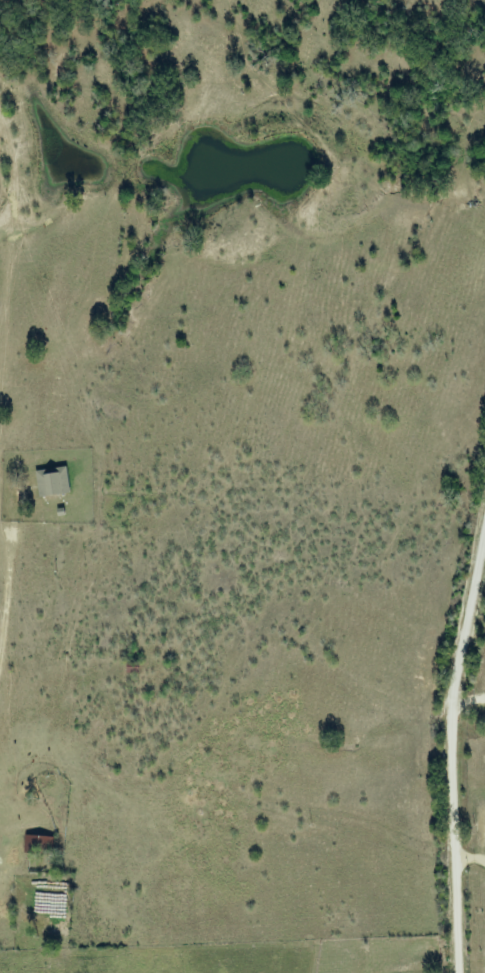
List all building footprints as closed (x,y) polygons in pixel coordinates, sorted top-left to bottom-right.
[(39,472),(43,498),(74,494),(70,467),(39,472)] [(57,837),(29,836),(29,852),(56,853),(57,837)]
